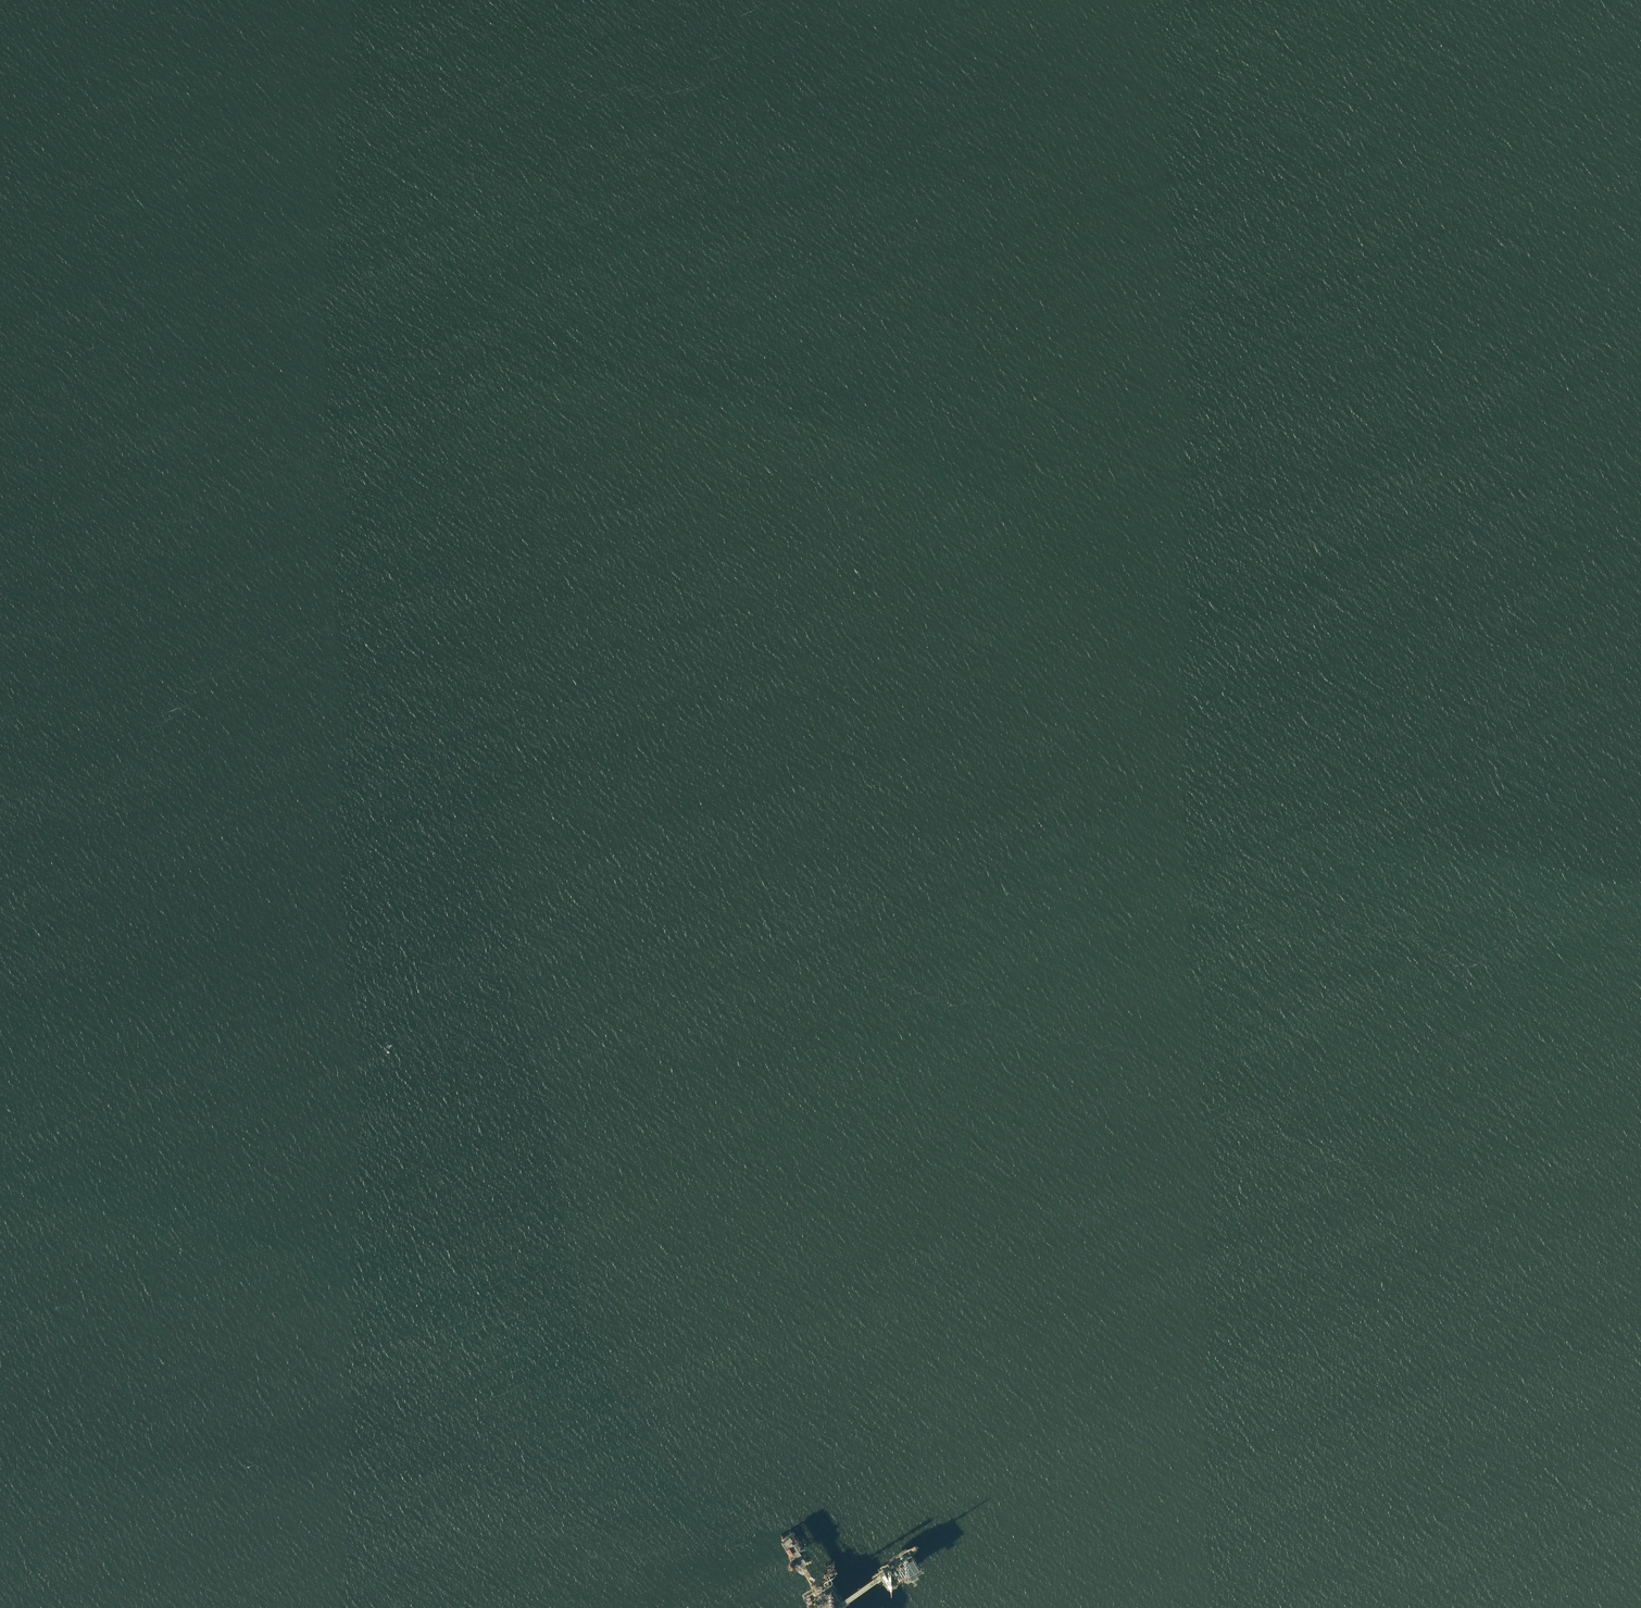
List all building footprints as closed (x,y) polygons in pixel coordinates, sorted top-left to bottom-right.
[(810,1563),(796,1539),(786,1544),(801,1569),(806,1566),(810,1563)] [(930,1541),(886,1570),(888,1573),(901,1594),(946,1565),(930,1541)] [(802,1598),(809,1607),(856,1607),(851,1600),(837,1577),(820,1587),(802,1598)]
